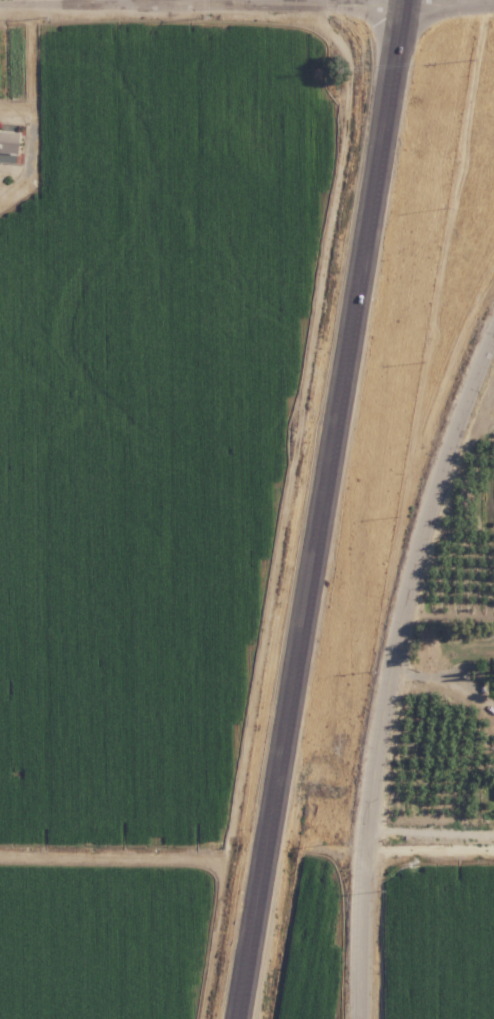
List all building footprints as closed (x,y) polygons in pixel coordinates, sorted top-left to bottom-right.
[(13,153),(15,132),(0,131),(0,152),(13,153)]
